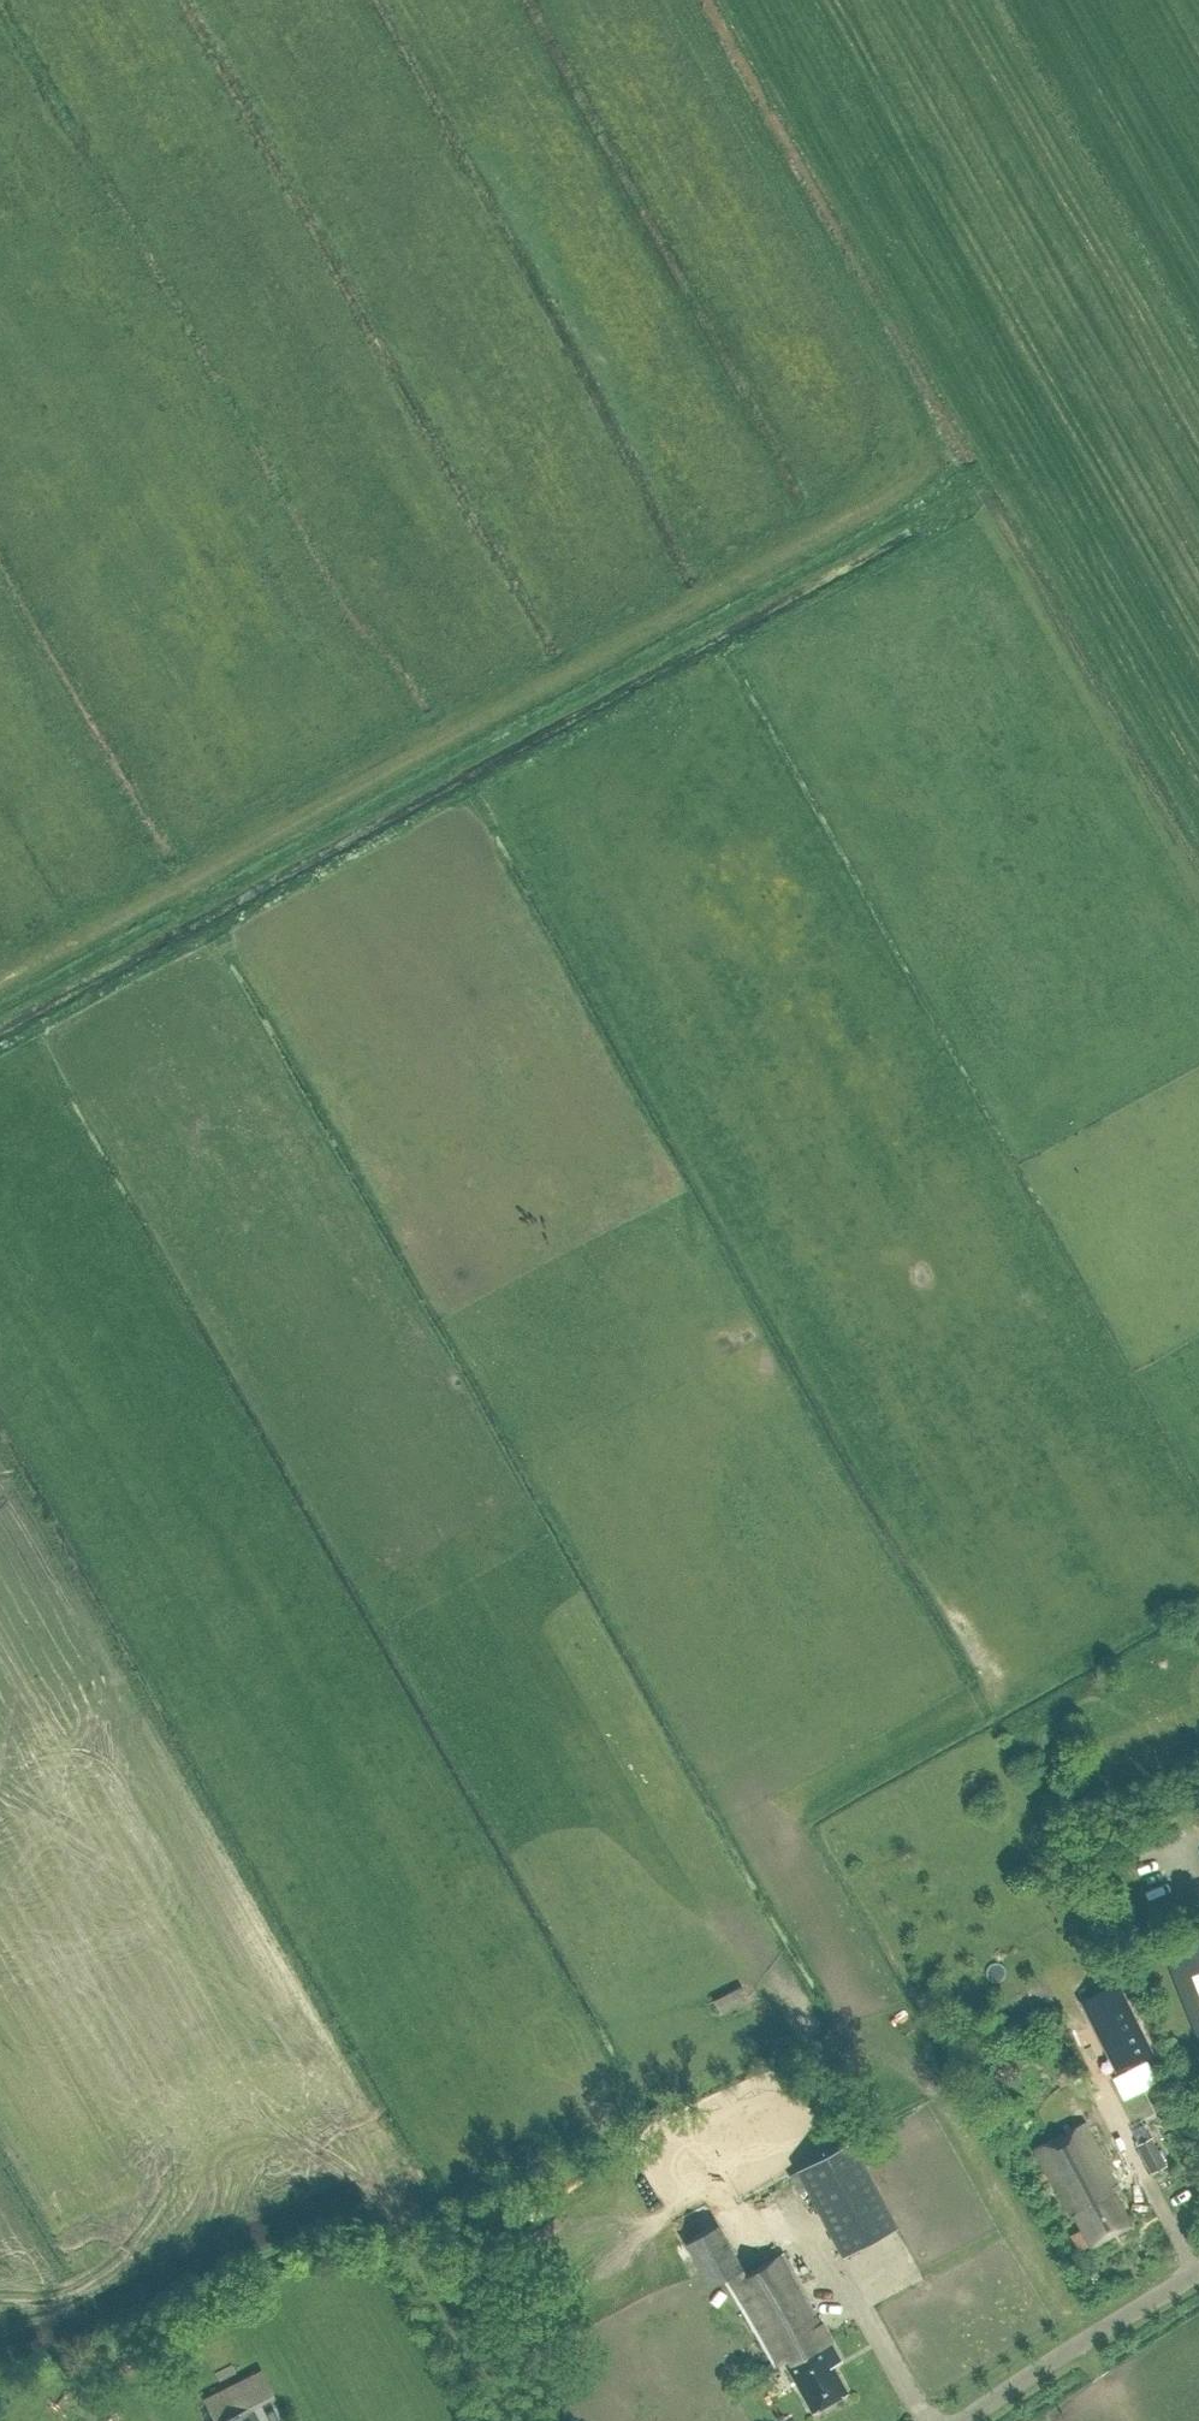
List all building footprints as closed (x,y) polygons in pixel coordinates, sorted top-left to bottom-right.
[(1161,1946),(1198,2042),(1198,1931),(1161,1946)] [(1094,2035),(1123,2018),(1107,1989),(1078,2006),(1094,2035)] [(1113,2052),(1134,2047),(1128,2023),(1107,2028),(1113,2052)] [(1122,2087),(1131,2081),(1149,2071),(1135,2049),(1109,2065),(1122,2087)] [(1090,2245),(1130,2224),(1113,2193),(1118,2190),(1083,2122),(1034,2149),(1070,2216),(1073,2214),(1090,2245)] [(1150,2173),(1167,2165),(1151,2136),(1134,2145),(1150,2173)] [(796,2171),(841,2257),(899,2227),(853,2141),(796,2171)] [(812,2412),(847,2392),(821,2346),(830,2341),(782,2253),(744,2273),(717,2225),(684,2243),(709,2286),(724,2278),(774,2366),(783,2361),(812,2412)] [(222,2420),(253,2420),(247,2409),(222,2420)]
